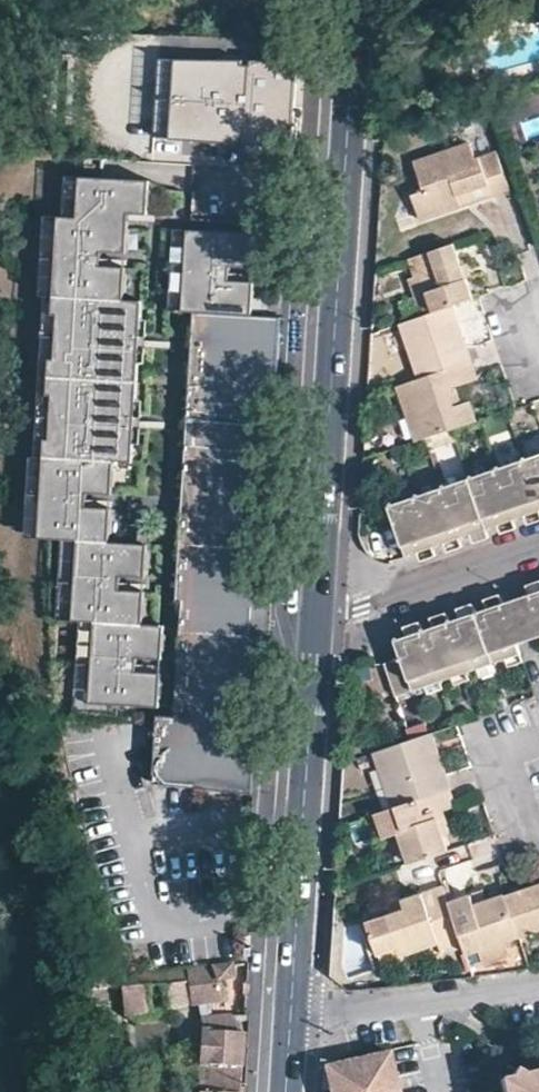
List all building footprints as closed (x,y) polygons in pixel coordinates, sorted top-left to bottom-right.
[(430,10),(447,6),(447,7),(474,0),(428,0),(430,10)] [(299,68),(159,60),(154,141),(294,150),(299,68)] [(520,179),(508,141),(488,148),(483,133),(428,150),(435,175),(422,180),(430,207),(471,194),(467,182),(498,173),(502,185),(520,179)] [(471,194),(502,185),(498,173),(467,182),(471,194)] [(91,704),(160,708),(163,660),(141,659),(148,547),(151,547),(152,536),(139,535),(139,546),(110,545),(112,511),(87,509),(88,495),(113,497),(115,463),(133,465),(143,303),(125,302),(127,268),(102,267),(102,253),(128,254),(130,215),(149,216),(151,181),(63,176),(41,538),(64,540),(79,541),(74,621),(82,622),(96,622),(91,704)] [(257,234),(188,230),(183,312),(195,312),(177,602),(183,602),(176,717),(158,716),(154,784),(252,793),(255,751),(257,722),(246,722),(247,693),(258,694),(262,635),(251,634),(253,607),(264,607),(266,577),(254,577),(256,549),(267,549),(271,492),(260,491),(261,462),(272,463),(276,403),(265,402),(267,375),(278,376),(281,318),(252,316),(257,234)] [(462,294),(478,289),(461,231),(415,245),(420,264),(426,263),(438,301),(454,296),(462,294)] [(416,266),(427,305),(438,301),(426,263),(420,264),(416,266)] [(460,317),(467,315),(462,294),(454,296),(460,317)] [(458,359),(478,352),(467,315),(460,317),(454,296),(438,301),(427,305),(407,311),(424,370),(449,362),(458,359)] [(458,359),(449,362),(424,370),(403,376),(421,435),(433,431),(464,422),(483,416),(470,375),(483,371),(478,352),(458,359)] [(276,403),(278,376),(267,375),(265,402),(276,403)] [(515,458),(522,456),(520,449),(513,452),(515,458)] [(521,514),(534,510),(538,509),(538,475),(532,453),(522,456),(515,458),(505,461),(521,514)] [(485,467),(493,465),(491,458),(483,460),(485,467)] [(477,470),(493,523),(505,519),(521,514),(505,461),(493,465),(485,467),(477,470)] [(455,477),(465,474),(462,467),(453,470),(455,477)] [(448,479),(464,532),(477,528),(493,523),(477,470),(465,474),(455,477),(448,479)] [(433,484),(442,481),(439,475),(431,477),(433,484)] [(425,486),(441,539),(446,537),(464,532),(448,479),(442,481),(433,484),(425,486)] [(406,492),(414,490),(412,483),(404,486),(406,492)] [(413,547),(424,544),(441,539),(425,486),(414,490),(406,492),(397,495),(413,547)] [(505,519),(508,527),(516,525),(523,523),(521,514),(505,519)] [(477,528),(480,536),(487,534),(496,531),(493,523),(477,528)] [(446,537),(449,545),(457,543),(467,540),(464,532),(446,537)] [(424,544),(426,552),(433,550),(443,547),(441,539),(424,544)] [(79,541),(64,540),(59,620),(74,621),(79,541)] [(536,579),(528,581),(529,586),(538,583),(538,578),(536,579)] [(529,586),(531,592),(538,619),(538,583),(529,586)] [(502,594),(500,589),(492,592),(484,595),(485,600),(502,594)] [(538,633),(538,619),(531,592),(514,597),(503,600),(516,640),(528,636),(538,633)] [(503,600),(502,594),(485,600),(486,604),(478,607),(493,659),(502,656),(519,651),(516,640),(503,600)] [(476,602),(475,598),(465,601),(457,603),(459,608),(476,602)] [(478,607),(476,602),(459,608),(460,612),(451,615),(467,667),(477,664),(493,659),(478,607)] [(450,612),(448,606),(439,609),(431,611),(433,617),(450,612)] [(262,635),(264,607),(253,607),(251,634),(262,635)] [(451,615),(450,612),(433,617),(434,620),(424,622),(441,675),(450,673),(467,667),(451,615)] [(424,621),(422,614),(412,617),(405,619),(407,625),(424,621)] [(424,622),(424,621),(407,625),(408,627),(398,631),(403,649),(414,684),(425,680),(441,675),(424,622)] [(96,622),(82,622),(77,703),(91,704),(96,622)] [(397,689),(414,684),(403,649),(387,655),(397,689)] [(521,659),(519,651),(502,656),(505,664),(521,659)] [(496,667),(493,659),(477,664),(480,672),(496,667)] [(469,674),(467,667),(450,673),(452,680),(469,674)] [(443,683),(441,675),(425,680),(428,688),(443,683)] [(438,735),(434,724),(427,726),(410,731),(375,742),(395,803),(453,785),(446,759),(439,761),(432,737),(438,735)] [(446,759),(438,735),(432,737),(439,761),(446,759)] [(404,829),(413,858),(449,846),(445,834),(441,823),(451,819),(449,810),(460,806),(453,785),(395,803),(381,807),(390,834),(404,829)] [(441,823),(445,834),(455,830),(451,819),(441,823)] [(522,936),(531,933),(533,940),(538,938),(538,882),(509,892),(522,936)] [(454,901),(449,884),(406,899),(410,909),(392,914),(372,920),(382,952),(402,946),(405,954),(441,944),(443,948),(466,941),(454,901)] [(486,891),(474,895),(478,903),(490,899),(486,891)] [(466,941),(470,952),(483,948),(508,940),(522,936),(509,892),(490,899),(478,903),(474,895),(454,901),(466,941)] [(410,909),(406,899),(389,904),(392,914),(410,909)] [(508,940),(483,948),(488,965),(514,957),(508,940)] [(385,960),(405,954),(402,946),(382,952),(385,960)] [(184,965),(189,1003),(227,998),(220,982),(218,978),(232,976),(230,960),(194,964),(184,965)] [(167,984),(171,1008),(189,1005),(185,982),(167,984)] [(145,987),(122,987),(122,1012),(145,1012),(145,987)] [(200,1030),(198,1066),(241,1067),(243,1031),(233,1011),(201,1015),(202,1030),(200,1030)] [(341,1076),(384,1065),(387,1075),(397,1073),(392,1052),(329,1067),(334,1091),(345,1091),(341,1076)] [(397,1073),(387,1075),(384,1065),(341,1076),(345,1091),(402,1091),(397,1073)] [(523,1074),(514,1069),(510,1077),(500,1079),(503,1091),(538,1091),(538,1071),(523,1074)]
